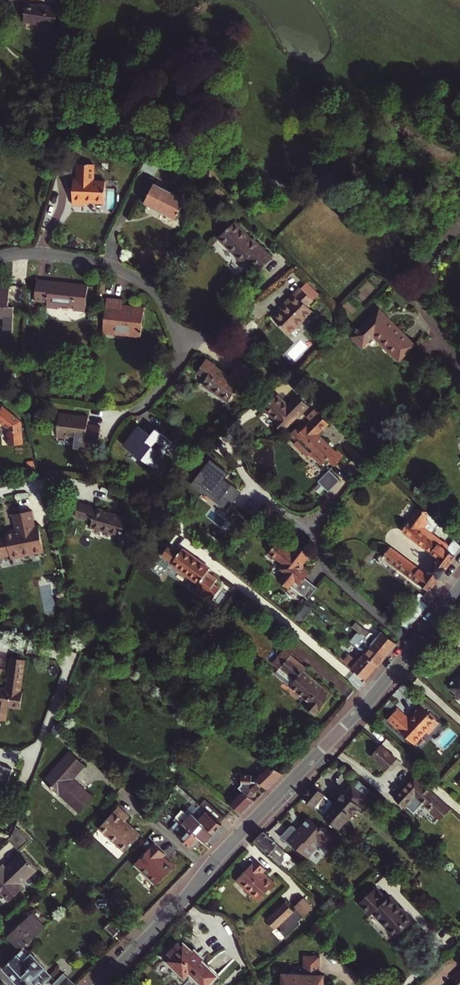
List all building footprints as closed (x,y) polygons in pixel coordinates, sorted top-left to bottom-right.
[(38,7),(27,5),(24,22),(56,26),(56,20),(58,21),(59,16),(57,16),(58,9),(46,8),(46,6),(39,5),(38,7)] [(94,164),(78,163),(77,179),(73,179),(72,203),(85,204),(85,201),(104,202),(105,181),(93,180),(94,164)] [(215,179),(218,168),(208,165),(205,177),(215,179)] [(188,199),(156,183),(147,202),(179,217),(188,199)] [(225,229),(209,245),(233,270),(237,266),(249,278),(262,266),(225,229)] [(61,285),(61,282),(37,279),(34,300),(46,302),(45,307),(57,309),(58,303),(73,305),(72,310),(84,312),(87,286),(71,283),(71,286),(61,285)] [(1,317),(3,317),(3,319),(1,319),(1,328),(9,329),(10,306),(5,305),(6,286),(0,286),(0,317),(1,317)] [(269,313),(260,323),(275,339),(299,316),(294,310),(300,305),(287,292),(272,306),(274,308),(269,313)] [(120,301),(106,299),(102,330),(126,334),(125,337),(138,339),(142,309),(130,308),(129,310),(119,309),(120,306),(120,301)] [(357,337),(367,347),(377,336),(403,360),(418,344),(382,310),(357,337)] [(249,366),(236,358),(224,375),(210,365),(210,364),(202,358),(193,371),(201,377),(197,383),(223,401),(235,383),(236,384),(249,366)] [(286,406),(275,396),(262,409),(274,420),(272,423),(281,432),(306,405),(296,396),(286,406)] [(7,425),(10,441),(24,440),(21,417),(1,403),(0,403),(0,419),(7,425)] [(328,423),(317,413),(306,423),(307,424),(303,428),(299,425),(289,435),(296,442),(294,444),(306,457),(309,454),(321,465),(327,459),(333,466),(343,456),(336,450),(334,451),(317,434),(328,423)] [(79,416),(59,415),(58,432),(74,434),(73,445),(85,446),(85,441),(98,442),(99,425),(88,424),(89,414),(79,414),(79,416)] [(152,436),(139,427),(124,446),(157,470),(172,451),(176,455),(181,448),(156,430),(152,436)] [(227,474),(207,459),(200,468),(204,471),(192,485),(203,493),(205,491),(224,506),(229,499),(233,502),(240,493),(223,480),(227,474)] [(91,528),(122,538),(128,519),(80,503),(76,516),(93,522),(91,528)] [(383,556),(421,584),(429,590),(459,549),(450,542),(448,545),(422,527),(427,520),(424,517),(426,514),(425,513),(426,512),(421,508),(419,510),(418,509),(402,531),(439,557),(426,574),(389,548),(383,556)] [(0,539),(0,555),(10,554),(11,557),(22,554),(24,556),(29,555),(31,552),(44,550),(39,528),(34,529),(31,511),(14,514),(18,532),(6,534),(7,537),(0,539)] [(283,573),(278,579),(288,587),(290,584),(307,598),(317,586),(305,577),(308,573),(301,568),(300,562),(308,552),(298,544),(292,552),(291,551),(282,545),(277,540),(268,551),(282,561),(276,568),(283,573)] [(170,566),(198,584),(201,580),(202,581),(204,578),(203,577),(208,568),(179,549),(178,551),(180,552),(178,554),(177,553),(175,555),(176,557),(170,566)] [(310,554),(308,552),(300,562),(301,568),(308,573),(309,572),(303,567),(303,563),(310,554)] [(411,624),(428,605),(421,598),(410,611),(404,605),(397,612),(411,624)] [(407,629),(411,624),(397,612),(396,614),(403,619),(400,623),(407,629)] [(364,638),(384,655),(395,643),(381,630),(376,636),(355,618),(350,625),(356,630),(360,633),(361,632),(366,636),(364,638)] [(376,665),(384,655),(364,638),(366,636),(361,632),(360,633),(356,630),(347,640),(362,653),(376,665)] [(272,662),(279,667),(291,653),(284,647),(272,662)] [(306,666),(291,653),(279,667),(275,672),(309,700),(305,705),(314,713),(332,693),(303,668),(306,666)] [(364,679),(376,665),(362,653),(355,661),(349,657),(344,663),(364,679)] [(12,658),(8,686),(0,685),(0,721),(9,722),(11,708),(23,710),(29,660),(12,658)] [(458,677),(449,686),(457,694),(455,697),(459,702),(459,679),(458,677)] [(439,722),(421,705),(410,717),(404,711),(392,723),(416,746),(439,722)] [(55,722),(51,732),(55,736),(62,729),(55,722)] [(393,773),(403,763),(389,750),(379,760),(393,773)] [(85,765),(70,751),(44,778),(79,811),(94,796),(73,777),(85,765)] [(262,784),(267,788),(282,773),(268,763),(254,778),(262,784)] [(1,780),(8,783),(13,769),(0,765),(0,783),(1,780)] [(251,795),(262,784),(254,778),(252,777),(252,773),(246,773),(242,773),(243,782),(238,787),(242,790),(254,801),(255,800),(251,795)] [(418,796),(443,819),(452,808),(417,776),(397,798),(407,807),(418,796)] [(315,783),(303,796),(340,827),(361,804),(360,803),(366,796),(365,796),(370,790),(359,780),(354,785),(353,784),(346,791),(345,789),(341,789),(338,793),(338,796),(340,798),(336,803),(315,783)] [(220,823),(200,806),(176,784),(174,787),(192,803),(196,808),(188,816),(184,812),(181,810),(175,816),(176,817),(200,839),(204,843),(221,824),(220,823)] [(242,813),(254,801),(242,790),(230,802),(242,813)] [(205,800),(200,806),(220,823),(225,818),(205,800)] [(196,808),(192,803),(184,812),(188,816),(196,808)] [(99,827),(124,851),(140,835),(125,820),(129,816),(118,805),(99,827)] [(176,822),(170,828),(191,848),(200,839),(176,817),(174,820),(176,822)] [(333,837),(309,817),(298,830),(292,825),(282,837),(309,860),(317,852),(319,854),(333,837)] [(10,836),(7,839),(18,850),(30,839),(19,827),(16,825),(10,836)] [(284,865),(293,856),(265,830),(257,840),(284,865)] [(154,843),(133,865),(140,873),(143,870),(148,875),(146,878),(154,886),(172,868),(162,857),(165,854),(154,843)] [(0,864),(0,891),(8,900),(23,886),(20,883),(36,868),(21,853),(6,867),(1,863),(0,864)] [(258,859),(239,878),(252,891),(251,893),(259,900),(277,882),(266,871),(268,869),(258,859)] [(238,879),(251,893),(252,891),(239,878),(238,879)] [(387,899),(377,888),(360,903),(371,915),(374,913),(397,937),(407,928),(408,929),(414,924),(413,922),(414,921),(390,896),(387,899)] [(287,903),(268,920),(276,929),(278,927),(281,930),(281,931),(283,933),(284,933),(287,937),(302,923),(300,921),(314,908),(305,898),(296,906),(298,909),(295,911),(287,903)] [(21,950),(27,944),(30,940),(45,927),(32,912),(7,935),(21,950)] [(120,929),(111,920),(105,927),(113,936),(120,929)] [(204,984),(209,984),(219,975),(203,960),(205,958),(196,948),(194,950),(183,939),(165,956),(185,977),(191,972),(204,984)] [(33,943),(30,946),(27,944),(21,950),(2,967),(19,984),(25,984),(31,979),(35,984),(39,979),(41,982),(43,982),(56,968),(33,943)] [(283,984),(325,984),(325,975),(320,974),(321,956),(313,954),(313,955),(305,955),(304,974),(284,973),(283,984)]
